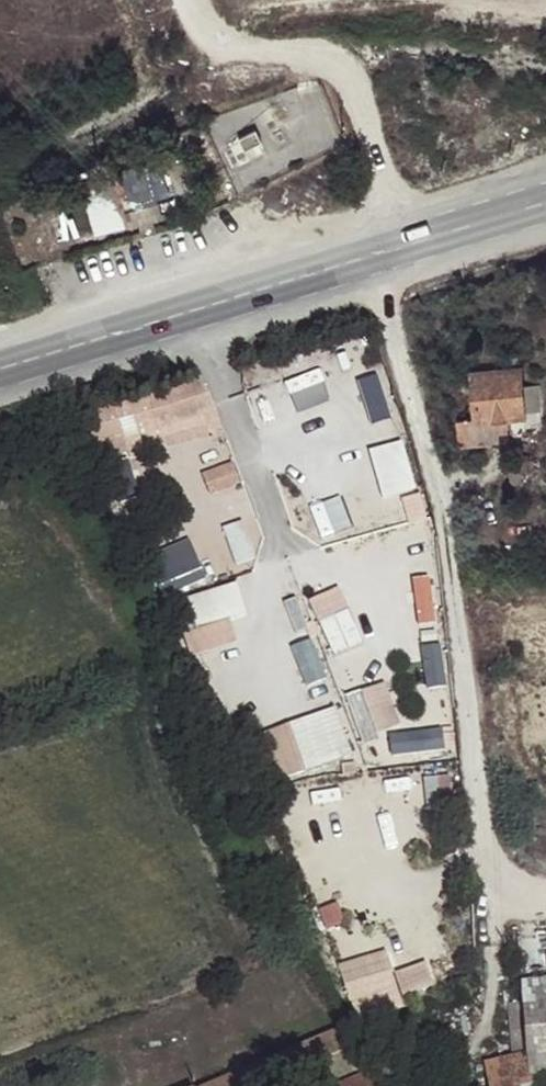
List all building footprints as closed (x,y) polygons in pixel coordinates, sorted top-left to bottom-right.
[(276,127),(238,144),(246,161),(268,151),(272,160),(288,153),(276,127)] [(147,164),(116,173),(126,213),(158,205),(147,164)] [(115,166),(81,174),(96,235),(129,227),(126,213),(116,173),(115,166)] [(343,377),(357,411),(390,398),(376,364),(343,377)] [(521,371),(474,375),(477,419),(458,421),(460,448),(501,445),(499,435),(510,434),(508,420),(524,419),(524,416),(543,414),(540,386),(522,387),(521,371)] [(543,414),(524,416),(524,419),(525,429),(544,427),(543,414)] [(384,497),(417,487),(403,438),(370,448),(384,497)] [(191,537),(146,555),(163,596),(208,577),(191,537)] [(416,575),(419,622),(435,621),(432,574),(416,575)] [(239,640),(231,620),(249,613),(237,579),(188,597),(199,626),(183,632),(192,657),(239,640)] [(311,598),(333,654),(365,641),(343,586),(311,598)] [(443,642),(424,645),(430,684),(449,681),(443,642)] [(347,692),(362,739),(404,727),(389,679),(347,692)] [(282,781),(355,756),(337,705),(265,729),(282,781)] [(443,727),(388,731),(390,756),(445,752),(443,727)] [(351,982),(365,1018),(419,1000),(405,964),(351,982)] [(545,1070),(545,983),(521,985),(523,1002),(531,1072),(533,1071),(544,1070),(545,1070)] [(533,1071),(531,1072),(523,1002),(508,1003),(513,1059),(485,1065),(489,1085),(534,1085),(533,1071)] [(357,1043),(348,1025),(348,1024),(320,1036),(205,1085),(204,1085),(255,1085),(357,1043)] [(370,1070),(330,1085),(377,1085),(370,1070)]
